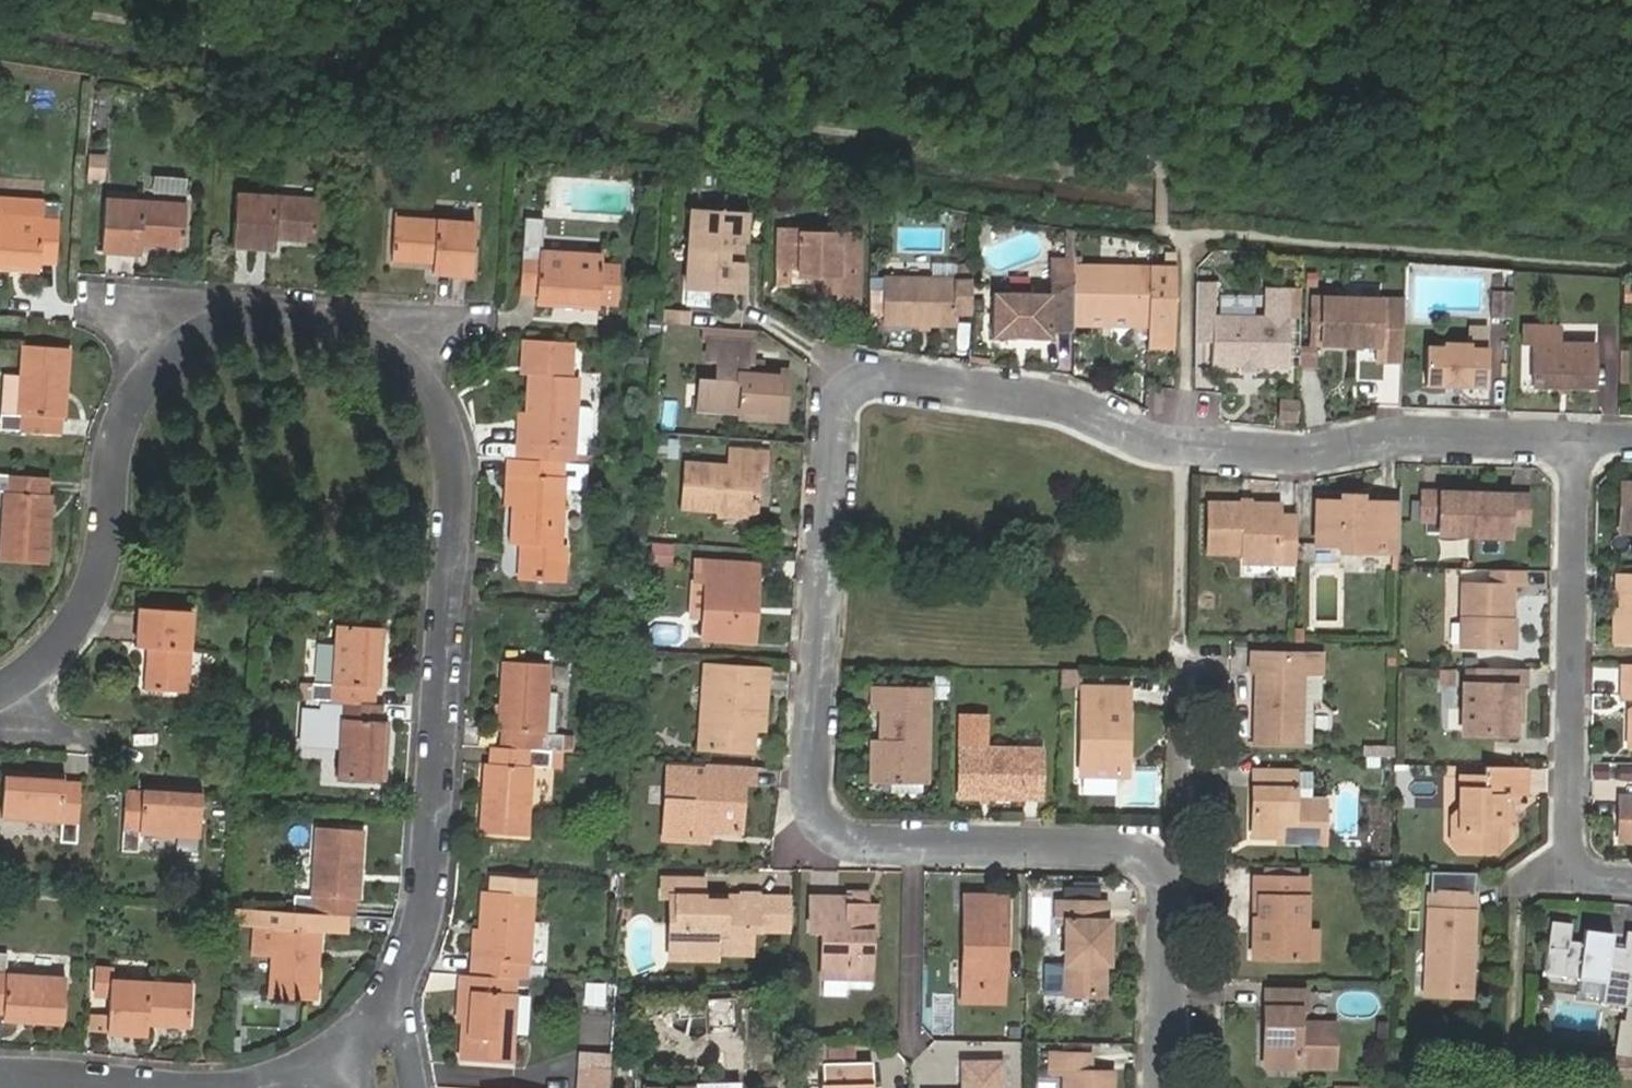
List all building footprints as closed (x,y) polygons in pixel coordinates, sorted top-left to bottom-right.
[(103,179),(106,153),(87,152),(85,177),(103,179)] [(152,196),(183,198),(184,177),(153,175),(152,196)] [(237,192),(232,244),(273,247),(274,235),(316,238),(319,198),(237,192)] [(0,196),(0,267),(41,269),(41,259),(58,260),(61,200),(0,196)] [(105,197),(102,251),(141,253),(142,242),(183,244),(187,203),(105,197)] [(746,209),(690,205),(683,286),(739,290),(742,259),(725,257),(726,239),(743,240),(746,209)] [(893,207),(881,206),(881,221),(893,221),(893,207)] [(394,216),(392,257),(433,260),(432,271),(472,274),(475,222),(394,216)] [(841,247),(841,234),(800,232),(800,229),(777,228),(777,265),(789,266),(799,266),(799,272),(806,273),(806,284),(819,285),(818,291),(837,292),(837,301),(858,302),(859,248),(841,247)] [(524,232),(521,292),(538,292),(537,298),(599,302),(601,255),(540,251),(541,233),(524,232)] [(860,235),(841,234),(841,247),(859,248),(860,235)] [(743,240),(726,239),(725,257),(742,259),(743,240)] [(992,291),(992,336),(1052,336),(1052,328),(1073,327),(1073,324),(1073,315),(1073,261),(1068,261),(1052,261),(1052,292),(992,291)] [(1175,267),(1073,264),(1073,315),(1133,315),(1133,324),(1148,324),(1149,336),(1174,337),(1175,267)] [(788,283),(806,284),(806,273),(799,272),(799,266),(789,266),(788,283)] [(956,266),(956,277),(972,278),(972,266),(956,266)] [(971,312),(972,278),(956,277),(886,276),(886,321),(918,322),(929,323),(956,323),(956,311),(971,312)] [(1505,278),(1493,278),(1492,291),(1504,291),(1505,278)] [(1214,282),(1196,281),(1196,341),(1213,342),(1211,365),(1239,366),(1258,366),(1288,367),(1290,316),(1300,316),(1301,288),(1264,287),(1264,314),(1213,311),(1214,282)] [(1492,291),(1491,315),(1513,316),(1514,291),(1504,291),(1492,291)] [(1379,360),(1401,361),(1403,300),(1313,297),(1313,342),(1379,345),(1379,360)] [(687,309),(661,307),(660,317),(686,319),(687,309)] [(1133,315),(1073,315),(1073,324),(1133,324),(1133,315)] [(1596,336),(1596,323),(1560,323),(1560,336),(1596,336)] [(1534,344),(1533,384),(1593,387),(1595,343),(1559,341),(1559,326),(1522,324),(1521,343),(1534,344)] [(1489,333),(1471,332),(1471,342),(1471,346),(1488,347),(1489,333)] [(518,442),(516,458),(565,461),(587,462),(589,462),(589,453),(573,452),(574,445),(584,446),(590,441),(592,413),(587,408),(576,407),(578,377),(570,377),(573,339),(524,335),(523,362),(538,363),(538,374),(530,374),(528,411),(527,442),(518,442)] [(1174,346),(1174,337),(1149,336),(1149,345),(1174,346)] [(745,360),(753,361),(753,342),(708,337),(707,357),(717,358),(716,381),(701,380),(698,407),(743,411),(743,415),(785,419),(788,370),(765,367),(765,376),(744,375),(745,360)] [(1468,381),(1468,386),(1486,386),(1488,347),(1471,346),(1471,342),(1444,341),(1444,345),(1428,344),(1427,383),(1447,385),(1447,380),(1468,381)] [(22,343),(21,373),(18,413),(1,411),(0,411),(0,428),(59,432),(61,415),(64,416),(69,346),(22,343)] [(1318,348),(1299,348),(1299,368),(1318,368),(1318,348)] [(1629,348),(1621,348),(1620,381),(1628,380),(1629,348)] [(765,362),(753,361),(745,360),(744,375),(765,376),(765,367),(765,362)] [(522,373),(530,374),(538,374),(538,363),(523,362),(522,373)] [(21,373),(3,372),(1,411),(18,413),(21,373)] [(1468,389),(1468,386),(1468,381),(1447,380),(1447,385),(1447,389),(1468,389)] [(1280,400),(1279,419),(1297,421),(1298,401),(1280,400)] [(527,442),(528,411),(520,410),(518,442),(527,442)] [(678,440),(658,439),(657,456),(677,457),(678,440)] [(717,508),(756,512),(759,468),(766,469),(767,451),(732,448),(729,466),(687,463),(684,506),(717,508)] [(516,458),(508,457),(507,473),(517,474),(515,506),(512,541),(523,542),(521,578),(564,582),(566,546),(559,545),(563,487),(565,461),(516,458)] [(565,461),(563,487),(585,489),(587,462),(565,461)] [(2,558),(46,562),(51,495),(47,494),(48,478),(0,473),(0,491),(6,491),(2,558)] [(505,505),(515,506),(517,474),(507,473),(505,505)] [(1624,481),(1621,531),(1631,531),(1631,481),(1624,481)] [(1459,498),(1459,491),(1424,490),(1423,520),(1440,521),(1439,533),(1477,534),(1478,499),(1459,498)] [(1478,491),(1459,491),(1459,498),(1478,499),(1478,491)] [(1478,491),(1478,499),(1496,501),(1496,492),(1478,491)] [(1496,501),(1478,499),(1477,534),(1510,536),(1511,523),(1528,524),(1529,493),(1496,492),(1496,501)] [(1276,563),(1294,564),(1296,516),(1280,515),(1280,504),(1252,503),(1238,502),(1210,501),(1208,552),(1244,553),(1276,554),(1276,563)] [(1388,551),(1399,551),(1399,503),(1364,502),(1341,502),(1317,502),(1316,543),(1341,543),(1341,549),(1388,551)] [(755,517),(756,512),(717,508),(717,514),(755,517)] [(672,550),(654,550),(654,563),(672,563),(672,550)] [(1388,567),(1398,568),(1399,551),(1388,551),(1388,567)] [(1243,572),(1294,574),(1294,564),(1276,563),(1276,554),(1244,553),(1243,572)] [(745,581),(747,563),(696,559),(696,578),(706,578),(703,637),(754,640),(757,582),(745,581)] [(757,563),(747,563),(745,581),(757,582),(757,563)] [(1524,570),(1492,569),(1492,583),(1463,582),(1462,644),(1510,645),(1511,617),(1512,583),(1524,584),(1524,570)] [(1621,609),(1620,638),(1631,638),(1631,575),(1622,575),(1621,594),(1621,609)] [(150,647),(147,688),(187,692),(192,611),(139,607),(137,646),(150,647)] [(658,644),(678,646),(680,627),(660,625),(658,644)] [(324,700),(372,703),(373,687),(380,687),(384,629),(336,626),(331,684),(314,683),(312,699),(324,700)] [(1396,665),(1396,646),(1387,646),(1387,665),(1396,665)] [(1320,652),(1252,650),(1251,669),(1257,669),(1256,695),(1263,695),(1263,707),(1256,708),(1255,739),(1300,740),(1301,696),(1302,671),(1320,671),(1320,652)] [(502,730),(500,747),(561,751),(562,733),(546,732),(550,665),(504,661),(499,730),(502,730)] [(1623,663),(1622,697),(1631,697),(1631,663),(1623,663)] [(755,717),(764,717),(768,670),(705,665),(699,746),(752,750),(754,727),(755,717)] [(1520,667),(1476,666),(1476,683),(1463,683),(1463,732),(1514,733),(1514,723),(1515,684),(1519,683),(1520,667)] [(1527,667),(1520,667),(1519,683),(1524,683),(1527,684),(1527,667)] [(1455,669),(1440,669),(1440,682),(1454,683),(1455,669)] [(1319,696),(1320,671),(1302,671),(1301,696),(1319,696)] [(1524,683),(1519,683),(1515,684),(1514,723),(1524,722),(1524,683)] [(1118,731),(1129,731),(1130,688),(1082,687),(1080,774),(1116,775),(1118,731)] [(881,707),(881,739),(887,739),(887,779),(888,779),(923,780),(927,780),(929,690),(873,689),(872,706),(881,707)] [(380,722),(381,704),(372,703),(324,700),(323,716),(342,718),(338,777),(386,780),(389,723),(380,722)] [(987,716),(961,716),(959,795),(981,796),(990,796),(1041,797),(1042,762),(1023,761),(1023,748),(986,747),(987,716)] [(763,728),(764,717),(755,717),(754,727),(763,728)] [(1127,775),(1129,731),(1118,731),(1116,775),(1127,775)] [(887,739),(881,739),(872,738),(871,778),(887,779),(887,739)] [(1395,746),(1364,746),(1364,756),(1395,756),(1395,746)] [(500,747),(491,747),(489,764),(485,764),(480,831),(527,835),(532,765),(560,767),(561,751),(500,747)] [(1042,749),(1023,748),(1023,761),(1042,762),(1042,749)] [(754,765),(705,762),(705,768),(705,773),(693,773),(694,767),(669,765),(664,838),(689,840),(689,828),(711,829),(740,831),(744,785),(752,786),(754,765)] [(1609,764),(1595,763),(1594,778),(1609,779),(1609,764)] [(1526,766),(1486,766),(1486,776),(1461,775),(1459,809),(1453,816),(1453,841),(1461,851),(1497,850),(1507,843),(1506,819),(1503,819),(1503,805),(1503,793),(1508,793),(1525,793),(1526,766)] [(1295,836),(1295,842),(1324,842),(1325,799),(1311,798),(1295,798),(1295,770),(1254,768),(1253,836),(1276,835),(1295,836)] [(6,770),(3,818),(61,822),(60,841),(78,842),(81,784),(63,783),(63,775),(6,770)] [(1312,771),(1295,770),(1295,798),(1311,798),(1312,771)] [(922,791),(923,780),(888,779),(888,790),(922,791)] [(127,790),(123,849),(139,850),(140,832),(199,836),(203,790),(144,786),(143,792),(127,790)] [(1517,819),(1508,793),(1503,793),(1503,805),(1503,819),(1506,819),(1517,819)] [(1621,795),(1620,840),(1631,840),(1631,796),(1621,795)] [(295,896),(294,911),(316,912),(353,915),(354,900),(360,900),(364,830),(317,826),(314,897),(295,896)] [(710,841),(711,829),(689,828),(689,840),(710,841)] [(1370,867),(1393,868),(1393,860),(1370,859),(1370,867)] [(1261,866),(1262,876),(1300,877),(1301,866),(1261,866)] [(1370,877),(1393,877),(1393,869),(1393,868),(1370,867),(1370,877)] [(517,976),(528,977),(535,878),(491,875),(490,891),(483,890),(481,927),(479,959),(471,958),(469,974),(517,976)] [(703,910),(702,895),(704,878),(678,876),(677,893),(671,894),(670,957),(703,958),(702,952),(718,952),(741,953),(741,930),(753,930),(788,930),(788,896),(758,895),(759,890),(741,890),(741,895),(740,900),(718,901),(718,910),(703,910)] [(1260,914),(1254,914),(1253,956),(1306,958),(1306,930),(1307,878),(1300,877),(1262,876),(1255,876),(1254,894),(1261,895),(1260,914)] [(1466,960),(1473,960),(1477,961),(1478,953),(1474,952),(1476,893),(1430,890),(1427,992),(1465,994),(1466,960)] [(965,908),(964,944),(975,944),(974,987),(1005,987),(1006,895),(973,894),(972,909),(965,908)] [(964,894),(965,908),(972,909),(973,894),(964,894)] [(720,895),(702,895),(703,910),(718,910),(718,901),(740,900),(741,895),(720,895)] [(867,925),(868,905),(850,904),(850,898),(810,896),(810,930),(824,931),(823,975),(849,976),(872,976),(873,925),(867,925)] [(1104,946),(1110,947),(1110,921),(1106,921),(1107,902),(1057,899),(1056,922),(1068,922),(1067,994),(1104,995),(1104,963),(1104,946)] [(878,906),(868,905),(867,925),(873,925),(877,926),(878,906)] [(294,911),(257,909),(256,926),(275,928),(270,995),(316,999),(320,932),(316,931),(316,912),(294,911)] [(1631,1005),(1631,931),(1628,930),(1625,947),(1611,946),(1614,933),(1586,929),(1583,941),(1569,939),(1572,923),(1552,920),(1548,946),(1567,949),(1563,975),(1606,982),(1604,1001),(1631,1005)] [(479,959),(481,927),(473,926),(471,958),(479,959)] [(753,953),(753,930),(741,930),(741,953),(753,953)] [(1319,930),(1306,930),(1306,958),(1319,958),(1319,930)] [(975,944),(964,944),(963,1000),(1005,1001),(1005,987),(974,987),(975,944)] [(0,956),(0,1010),(5,1010),(5,1014),(64,1017),(67,978),(8,972),(9,957),(0,956)] [(1472,994),(1473,960),(1466,960),(1465,994),(1472,994)] [(511,1062),(517,976),(469,974),(459,974),(458,991),(465,991),(463,1021),(461,1058),(511,1062)] [(849,976),(849,986),(871,987),(872,976),(849,976)] [(113,978),(108,1032),(146,1035),(147,1023),(188,1025),(192,985),(113,978)] [(588,986),(587,1003),(605,1005),(607,987),(588,986)] [(1266,989),(1265,1017),(1274,1017),(1273,1037),(1265,1037),(1263,1067),(1335,1068),(1336,1023),(1300,1021),(1300,1007),(1306,1007),(1307,990),(1266,989)] [(456,1020),(463,1021),(465,991),(458,991),(456,1020)] [(1274,1017),(1265,1017),(1265,1037),(1273,1037),(1274,1017)] [(1377,1020),(1376,1039),(1388,1039),(1388,1020),(1377,1020)] [(824,1043),(824,1058),(854,1059),(854,1044),(824,1043)] [(578,1052),(576,1087),(609,1087),(611,1054),(578,1052)] [(1113,1073),(1090,1072),(1091,1055),(1051,1053),(1051,1070),(1065,1071),(1064,1087),(1113,1087),(1113,1073)] [(960,1056),(961,1087),(1005,1087),(1005,1055),(960,1056)] [(1628,1059),(1607,1057),(1605,1070),(1626,1072),(1628,1059)] [(822,1061),(823,1087),(873,1087),(872,1059),(822,1061)]
